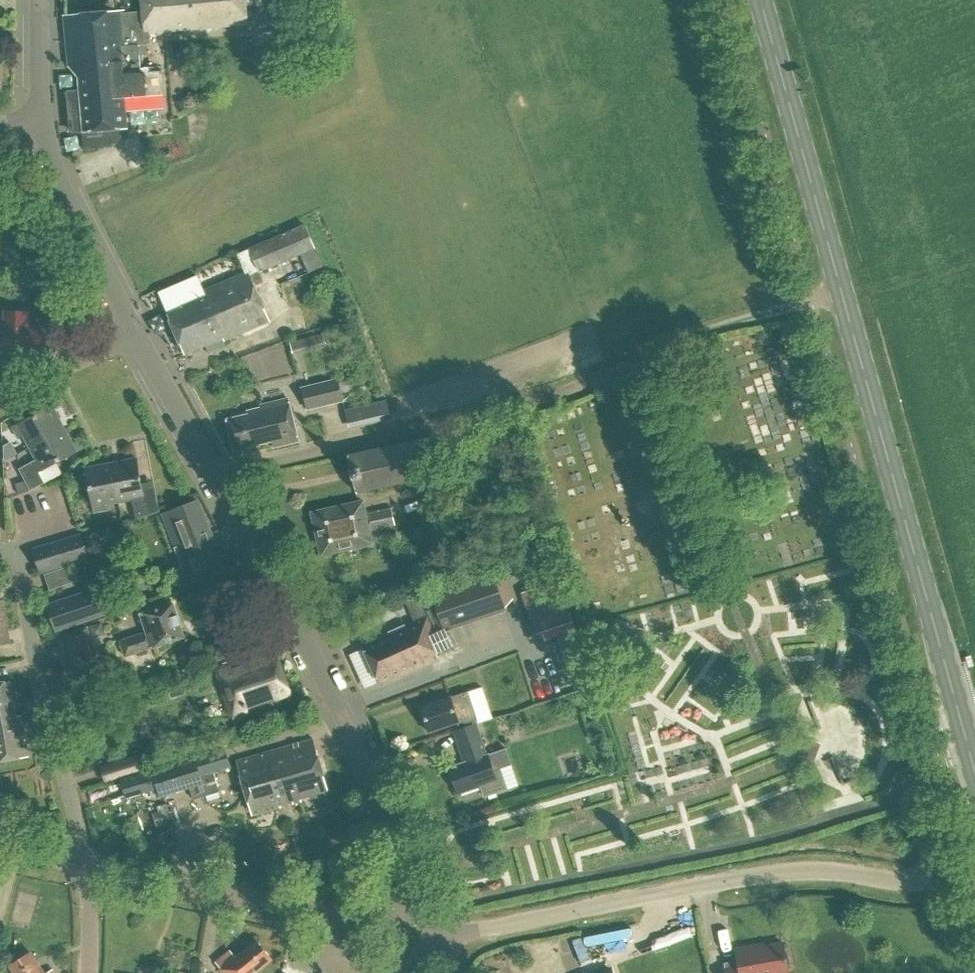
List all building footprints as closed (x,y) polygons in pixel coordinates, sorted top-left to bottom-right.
[(247,0),(142,0),(142,9),(124,11),(64,16),(69,70),(79,79),(80,91),(68,92),(71,133),(84,132),(86,153),(92,152),(92,149),(103,148),(103,147),(107,146),(107,144),(116,143),(115,140),(120,139),(119,130),(127,129),(124,98),(165,94),(163,70),(151,71),(151,67),(141,68),(139,45),(151,44),(151,34),(249,25),(247,0)] [(305,224),(250,249),(261,272),(300,254),(308,272),(324,265),(305,224)] [(159,293),(169,316),(168,316),(185,355),(224,339),(225,341),(271,322),(249,272),(203,292),(197,277),(159,293)] [(2,317),(1,352),(47,354),(48,328),(31,327),(32,310),(4,309),(4,317),(2,317)] [(323,333),(290,342),(293,354),(327,345),(323,333)] [(692,356),(695,367),(710,364),(707,352),(692,356)] [(339,378),(302,387),(307,410),(345,401),(339,378)] [(297,441),(287,399),(259,406),(259,408),(247,411),(247,414),(225,419),(233,450),(271,441),(272,447),(297,441)] [(349,425),(390,414),(387,400),(345,410),(349,425)] [(23,436),(30,448),(66,429),(53,407),(14,428),(19,438),(23,436)] [(66,429),(30,448),(36,460),(20,469),(31,490),(45,482),(39,472),(78,452),(66,429)] [(422,441),(376,451),(349,457),(351,469),(350,469),(352,479),(353,479),(356,492),(429,476),(422,441)] [(4,446),(4,451),(5,460),(9,458),(18,453),(12,442),(8,444),(4,446)] [(137,458),(112,463),(120,502),(133,500),(138,518),(160,507),(155,483),(143,486),(137,458)] [(106,505),(120,502),(112,463),(87,468),(95,513),(107,510),(106,505)] [(216,546),(197,501),(164,514),(192,582),(230,566),(221,543),(216,546)] [(367,515),(364,501),(312,512),(322,555),(373,543),(370,531),(396,525),(392,509),(367,515)] [(70,538),(77,562),(89,559),(81,535),(70,538)] [(65,566),(77,562),(70,538),(58,542),(65,566)] [(58,542),(46,546),(53,570),(65,566),(58,542)] [(53,570),(46,546),(33,549),(41,574),(53,570)] [(492,572),(430,592),(443,629),(505,609),(492,572)] [(56,632),(110,614),(101,586),(46,604),(56,632)] [(11,643),(4,600),(0,600),(0,645),(11,643)] [(573,621),(574,621),(567,600),(528,613),(535,634),(542,632),(573,621)] [(185,636),(173,603),(140,614),(146,632),(120,641),(125,657),(185,636)] [(414,671),(440,659),(429,636),(436,633),(428,614),(389,632),(391,635),(364,648),(380,682),(397,674),(401,676),(413,670),(414,671)] [(558,637),(576,631),(573,621),(542,632),(545,641),(558,637)] [(102,622),(90,625),(93,638),(101,635),(104,630),(102,622)] [(89,626),(65,633),(73,660),(97,653),(89,626)] [(291,693),(278,655),(233,671),(231,664),(216,670),(234,721),(250,715),(247,708),(291,693)] [(501,689),(486,665),(465,678),(480,702),(501,689)] [(16,718),(16,716),(10,681),(0,683),(0,720),(16,718)] [(478,719),(469,692),(452,698),(452,697),(421,707),(429,732),(459,722),(461,725),(478,719)] [(0,720),(0,762),(29,757),(27,743),(24,744),(23,737),(26,736),(22,715),(16,716),(16,718),(0,720)] [(595,740),(606,736),(601,721),(590,725),(595,740)] [(465,763),(449,768),(457,793),(480,785),(483,795),(505,788),(507,787),(501,768),(512,764),(507,749),(489,755),(488,755),(481,734),(477,723),(454,731),(458,742),(465,763)] [(288,802),(288,805),(301,801),(300,798),(320,792),(320,789),(328,787),(314,739),(268,753),(273,770),(278,769),(284,790),(286,789),(289,797),(286,798),(288,802)] [(252,815),(288,805),(288,802),(286,798),(289,797),(286,789),(284,790),(278,769),(273,770),(268,753),(236,762),(252,815)] [(141,754),(101,766),(105,781),(146,769),(141,754)] [(152,769),(161,796),(203,783),(195,756),(152,769)] [(158,811),(152,813),(157,828),(173,823),(167,803),(157,806),(158,811)] [(349,848),(337,852),(343,866),(355,862),(349,848)] [(258,941),(237,958),(231,951),(217,963),(225,972),(257,972),(273,960),(258,941)] [(737,960),(725,962),(727,972),(787,972),(782,943),(754,948),(754,947),(735,950),(737,960)] [(30,953),(10,966),(14,972),(44,972),(30,953)]
